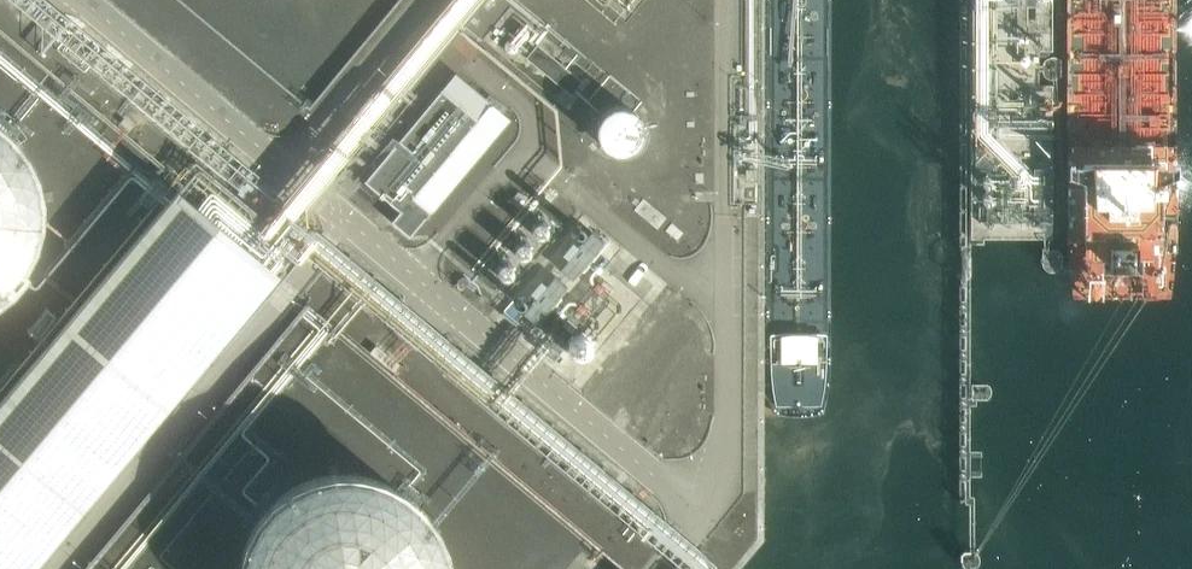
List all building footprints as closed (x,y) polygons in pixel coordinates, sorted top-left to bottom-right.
[(430,211),(414,197),(478,119),(441,89),(364,181),(399,211),(391,220),(410,236),(430,211)] [(649,132),(625,101),(595,123),(619,154),(649,132)] [(3,281),(20,250),(26,218),(21,184),(4,153),(0,149),(0,283),(3,281)] [(281,275),(178,189),(0,401),(0,568),(34,568),(281,275)] [(585,257),(610,237),(596,219),(583,229),(587,235),(575,244),(585,257)] [(331,487),(296,494),(270,508),(252,525),(237,550),(232,568),(431,568),(430,558),(413,527),(390,505),(363,492),(331,487)]
